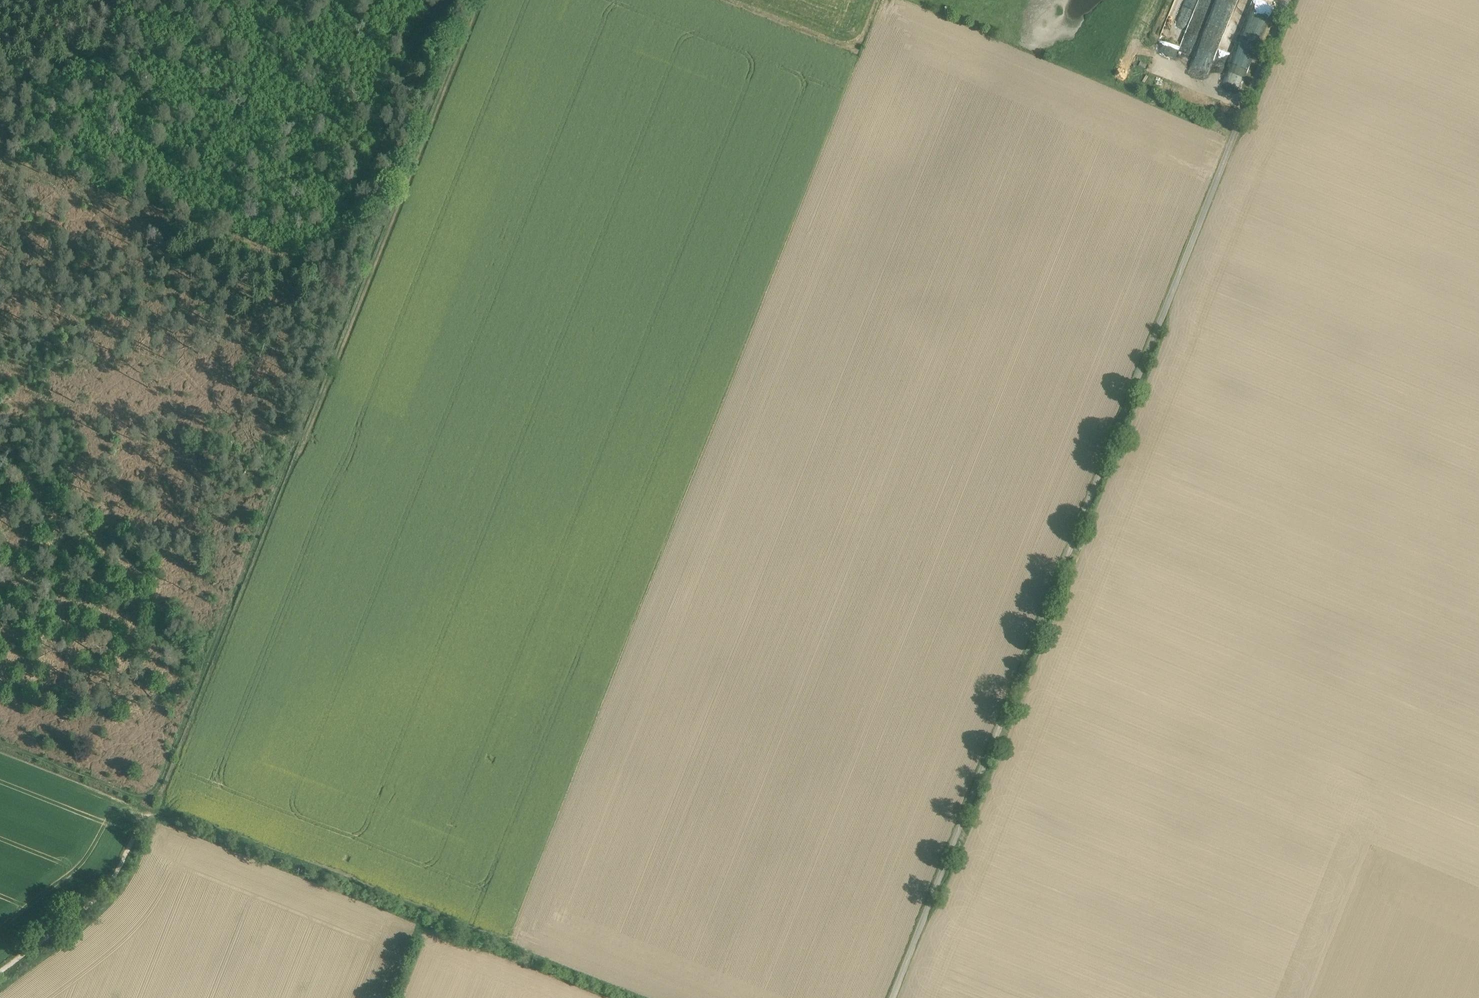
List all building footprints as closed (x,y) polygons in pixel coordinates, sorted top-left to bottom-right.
[(1199,0),(1176,0),(1172,13),(1192,19),(1199,0)] [(1189,40),(1186,48),(1181,47),(1179,50),(1193,55),(1200,34),(1190,30),(1187,39),(1189,40)]
